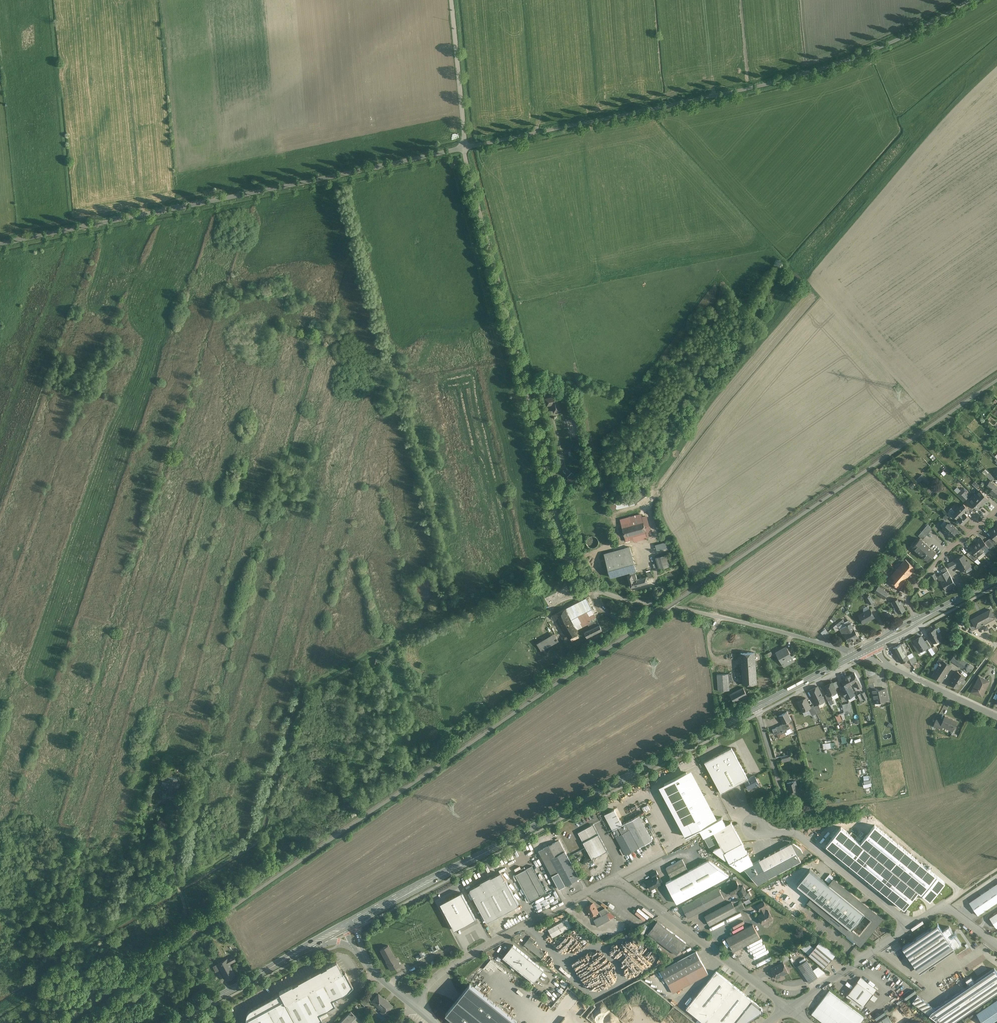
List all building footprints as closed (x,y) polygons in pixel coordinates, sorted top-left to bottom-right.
[(557,396),(545,399),(547,406),(552,404),(554,412),(560,410),(557,396)] [(575,477),(572,472),(567,477),(571,481),(575,477)] [(994,478),(989,472),(986,475),(991,481),(994,478)] [(929,482),(922,474),(920,476),(928,483),(929,482)] [(990,482),(987,485),(991,488),(989,492),(996,498),(996,497),(996,487),(990,482)] [(643,488),(632,496),(634,503),(649,494),(643,488)] [(988,499),(980,491),(975,496),(983,504),(988,499)] [(632,496),(608,502),(610,509),(634,503),(632,496)] [(983,504),(975,496),(969,501),(978,510),(983,504)] [(931,511),(924,504),(922,507),(929,513),(931,511)] [(969,510),(963,504),(959,508),(965,514),(966,513),(968,513),(969,512),(969,510)] [(965,514),(959,508),(956,512),(953,514),(955,517),(963,525),(970,518),(965,514)] [(949,511),(947,513),(949,516),(952,519),(955,517),(953,514),(949,511)] [(641,514),(620,520),(622,526),(643,520),(641,514)] [(643,520),(622,526),(626,543),(630,542),(629,537),(646,532),(643,520)] [(957,530),(950,523),(947,526),(946,524),(942,528),(951,537),(957,530)] [(928,524),(918,536),(923,539),(932,528),(928,524)] [(992,530),(990,530),(988,531),(992,536),(996,540),(996,539),(996,531),(995,528),(992,530)] [(646,532),(629,537),(630,542),(648,538),(646,532)] [(598,544),(599,542),(598,539),(597,537),(595,536),(592,535),(590,536),(588,537),(587,539),(586,542),(587,544),(588,546),(590,547),(593,548),(595,547),(597,546),(598,544)] [(988,540),(993,546),(996,542),(996,540),(992,536),(988,540)] [(936,552),(920,538),(913,547),(929,560),(936,552)] [(984,542),(981,538),(979,539),(978,542),(976,544),(983,552),(985,554),(989,550),(987,548),(988,547),(984,542)] [(672,540),(655,545),(657,551),(673,546),(672,540)] [(988,540),(984,542),(988,547),(989,549),(993,546),(988,540)] [(976,544),(973,546),(971,545),(969,547),(973,552),(977,556),(983,552),(976,544)] [(628,549),(605,555),(610,577),(627,572),(634,570),(636,570),(630,547),(627,547),(628,549)] [(899,551),(898,553),(891,547),(889,550),(898,557),(901,553),(899,551)] [(977,556),(973,552),(968,556),(974,561),(978,564),(980,562),(977,559),(978,558),(977,556)] [(668,554),(655,557),(659,569),(671,565),(668,554)] [(963,555),(955,560),(953,561),(956,566),(958,565),(961,571),(971,566),(968,560),(966,561),(963,555)] [(916,568),(906,559),(899,567),(909,576),(916,568)] [(909,576),(899,567),(888,579),(899,588),(909,576)] [(955,585),(946,567),(941,570),(942,572),(943,573),(951,588),(955,585)] [(634,570),(627,572),(627,574),(630,587),(647,582),(646,576),(637,579),(634,570)] [(943,573),(940,575),(939,573),(937,574),(939,579),(940,579),(946,590),(951,588),(943,573)] [(878,586),(875,592),(884,598),(888,593),(878,586)] [(586,598),(566,608),(577,630),(588,624),(591,629),(599,625),(597,620),(586,598)] [(905,610),(900,601),(899,602),(897,599),(891,602),(895,608),(896,608),(899,613),(905,610)] [(577,630),(566,608),(551,616),(564,641),(579,634),(577,630)] [(870,609),(859,615),(863,623),(874,617),(870,609)] [(990,609),(972,619),(977,629),(995,619),(990,609)] [(859,637),(851,623),(849,621),(845,623),(846,625),(849,631),(854,640),(859,637)] [(591,629),(585,632),(588,637),(602,630),(600,625),(591,629)] [(846,625),(840,629),(843,634),(844,634),(849,642),(854,640),(849,631),(846,625)] [(935,628),(927,633),(933,643),(941,638),(935,628)] [(555,634),(537,644),(541,651),(559,641),(555,634)] [(929,646),(921,635),(913,641),(921,652),(929,646)] [(909,659),(901,644),(893,648),(901,663),(909,659)] [(787,647),(776,653),(784,667),(794,661),(794,660),(792,656),(787,647)] [(755,653),(741,653),(742,665),(756,664),(755,653)] [(954,654),(950,660),(956,664),(960,658),(954,654)] [(914,656),(909,659),(912,664),(917,661),(914,656)] [(966,662),(960,658),(956,664),(962,668),(966,662)] [(942,661),(933,675),(941,680),(950,666),(942,661)] [(756,664),(742,665),(743,684),(757,684),(756,664)] [(965,677),(957,671),(949,683),(958,688),(965,677)] [(855,672),(848,676),(852,684),(855,682),(858,688),(862,685),(855,672)] [(729,674),(717,674),(718,691),(729,690),(729,674)] [(848,676),(841,680),(845,687),(849,685),(852,684),(848,676)] [(986,680),(979,676),(974,685),(976,686),(973,692),(981,696),(984,689),(982,688),(986,680)] [(832,682),(824,686),(828,694),(829,696),(832,695),(837,692),(832,682)] [(854,695),(849,685),(845,687),(843,689),(842,689),(843,691),(842,691),(845,696),(846,696),(847,698),(854,695)] [(818,686),(810,690),(817,705),(825,701),(818,686)] [(744,688),(730,695),(735,703),(748,696),(744,688)] [(876,688),(875,689),(871,689),(874,703),(881,701),(879,690),(878,690),(876,688)] [(885,689),(879,690),(881,701),(888,699),(885,689)] [(865,691),(861,694),(860,693),(857,694),(860,698),(859,699),(861,702),(868,698),(865,691)] [(806,698),(798,702),(802,711),(808,709),(810,708),(810,707),(806,698)] [(813,705),(810,707),(810,708),(808,709),(812,716),(817,713),(813,705)] [(787,712),(779,716),(783,724),(780,725),(784,733),(785,732),(787,731),(786,729),(790,727),(791,729),(787,722),(791,720),(787,712)] [(957,722),(945,716),(942,723),(941,725),(944,727),(952,731),(957,722)] [(942,723),(937,720),(934,725),(942,729),(944,727),(941,725),(942,723)] [(731,747),(705,762),(721,793),(744,781),(748,779),(731,747)] [(691,770),(659,787),(686,836),(700,829),(703,836),(726,825),(722,817),(718,819),(691,770)] [(177,779),(161,775),(157,791),(165,793),(169,794),(173,795),(174,795),(175,787),(176,783),(177,779)] [(748,779),(744,781),(749,789),(759,784),(754,775),(748,779)] [(800,796),(796,781),(787,783),(791,798),(800,796)] [(639,816),(625,823),(626,823),(619,827),(613,830),(616,837),(625,855),(652,840),(639,816)] [(726,825),(703,836),(709,847),(719,841),(724,852),(742,842),(731,822),(726,825)] [(607,851),(593,824),(578,832),(592,859),(607,851)] [(840,826),(825,845),(904,907),(918,890),(930,900),(946,881),(874,824),(860,842),(840,826)] [(559,840),(539,851),(552,875),(558,872),(565,885),(579,878),(559,840)] [(753,863),(742,842),(724,852),(729,862),(739,870),(743,868),(753,863)] [(753,863),(743,868),(757,883),(801,861),(791,843),(753,863)] [(682,859),(666,868),(672,878),(688,870),(682,859)] [(688,870),(672,878),(673,879),(666,883),(677,903),(729,875),(709,860),(688,871),(688,870)] [(532,866),(515,875),(529,902),(547,893),(532,866)] [(829,885),(810,869),(797,885),(813,898),(809,902),(860,944),(881,918),(834,880),(829,885)] [(501,872),(491,877),(490,877),(481,882),(480,883),(471,888),(470,890),(474,898),(506,880),(502,873),(501,872)] [(657,877),(647,882),(651,889),(660,884),(660,883),(662,882),(661,880),(659,881),(657,877)] [(506,880),(474,898),(486,921),(488,922),(518,906),(519,904),(506,880)] [(737,881),(727,886),(731,895),(739,891),(741,889),(740,888),(737,881)] [(970,903),(978,915),(996,902),(996,884),(970,903)] [(718,888),(682,907),(688,918),(724,899),(718,888)] [(476,919),(462,892),(441,903),(455,930),(476,919)] [(732,902),(705,916),(710,925),(737,911),(732,902)] [(764,902),(757,905),(760,911),(760,910),(764,908),(766,907),(764,902)] [(593,903),(586,907),(587,908),(585,909),(588,916),(591,915),(591,916),(598,912),(593,903)] [(610,912),(605,908),(599,911),(601,916),(602,916),(607,913),(610,912)] [(762,914),(758,916),(762,924),(772,918),(768,910),(766,912),(762,914)] [(601,916),(594,920),(597,926),(610,919),(607,913),(602,916),(601,916)] [(566,917),(547,928),(553,938),(572,928),(566,917)] [(657,921),(648,933),(658,940),(667,928),(657,921)] [(639,931),(643,934),(649,927),(645,924),(639,931)] [(753,924),(726,938),(733,952),(760,938),(753,924)] [(937,924),(902,948),(917,969),(952,945),(942,931),(937,924)] [(953,932),(949,926),(942,931),(952,945),(953,948),(957,946),(958,947),(961,944),(955,935),(957,934),(955,931),(953,932)] [(686,943),(667,928),(658,940),(677,955),(686,943)] [(531,937),(524,944),(536,954),(540,950),(532,943),(535,940),(531,937)] [(808,943),(800,947),(809,954),(814,948),(808,943)] [(394,958),(388,945),(380,949),(387,962),(394,958)] [(544,970),(513,945),(503,957),(534,982),(544,970)] [(832,958),(817,945),(814,948),(809,954),(824,968),(832,958)] [(952,945),(917,969),(920,974),(955,950),(953,948),(952,945)] [(545,953),(540,950),(536,954),(541,958),(545,953)] [(696,952),(661,971),(668,984),(703,965),(696,952)] [(787,954),(781,957),(784,962),(789,959),(787,954)] [(233,955),(227,959),(229,964),(236,960),(233,955)] [(387,962),(386,962),(391,970),(400,966),(395,957),(394,958),(387,962)] [(229,964),(227,959),(218,963),(221,969),(226,979),(235,975),(229,964)] [(818,977),(807,960),(798,966),(809,983),(818,977)] [(248,1022),(314,1022),(322,1019),(319,1014),(335,1005),(332,1000),(348,991),(353,987),(345,971),(342,972),(341,970),(336,962),(282,990),(279,991),(279,992),(250,1008),(248,1010),(246,1013),(245,1016),(246,1020),(248,1022)] [(218,963),(213,966),(216,972),(221,969),(218,963)] [(783,963),(771,969),(776,978),(788,972),(783,963)] [(703,965),(668,984),(673,993),(708,974),(703,965)] [(994,967),(974,981),(971,976),(965,980),(969,985),(958,992),(970,1009),(996,991),(996,972),(994,967)] [(564,969),(560,974),(572,982),(575,976),(564,969)] [(716,971),(686,1008),(705,1022),(735,1022),(753,1001),(716,971)] [(870,985),(860,977),(857,981),(867,989),(870,985)] [(867,989),(857,981),(848,994),(852,997),(859,1002),(864,1006),(873,993),(867,989)] [(935,987),(942,996),(949,991),(942,982),(935,987)] [(446,1013),(458,1022),(519,1022),(470,983),(446,1013)] [(876,989),(870,985),(867,989),(873,993),(876,989)] [(829,991),(811,1014),(824,1022),(860,1022),(864,1017),(829,991)] [(393,1007),(378,994),(371,1002),(382,1011),(381,1012),(385,1016),(393,1007)] [(365,996),(360,1002),(364,1006),(370,999),(365,996)] [(917,996),(912,1002),(940,1022),(941,1022),(946,1017),(917,996)] [(735,1022),(747,1022),(761,1013),(763,1012),(763,1009),(762,1008),(753,1001),(735,1022)] [(977,1013),(984,1022),(990,1022),(996,1018),(996,1004),(995,1005),(993,1003),(977,1013)] [(339,1022),(360,1022),(362,1021),(351,1011),(339,1022)]
